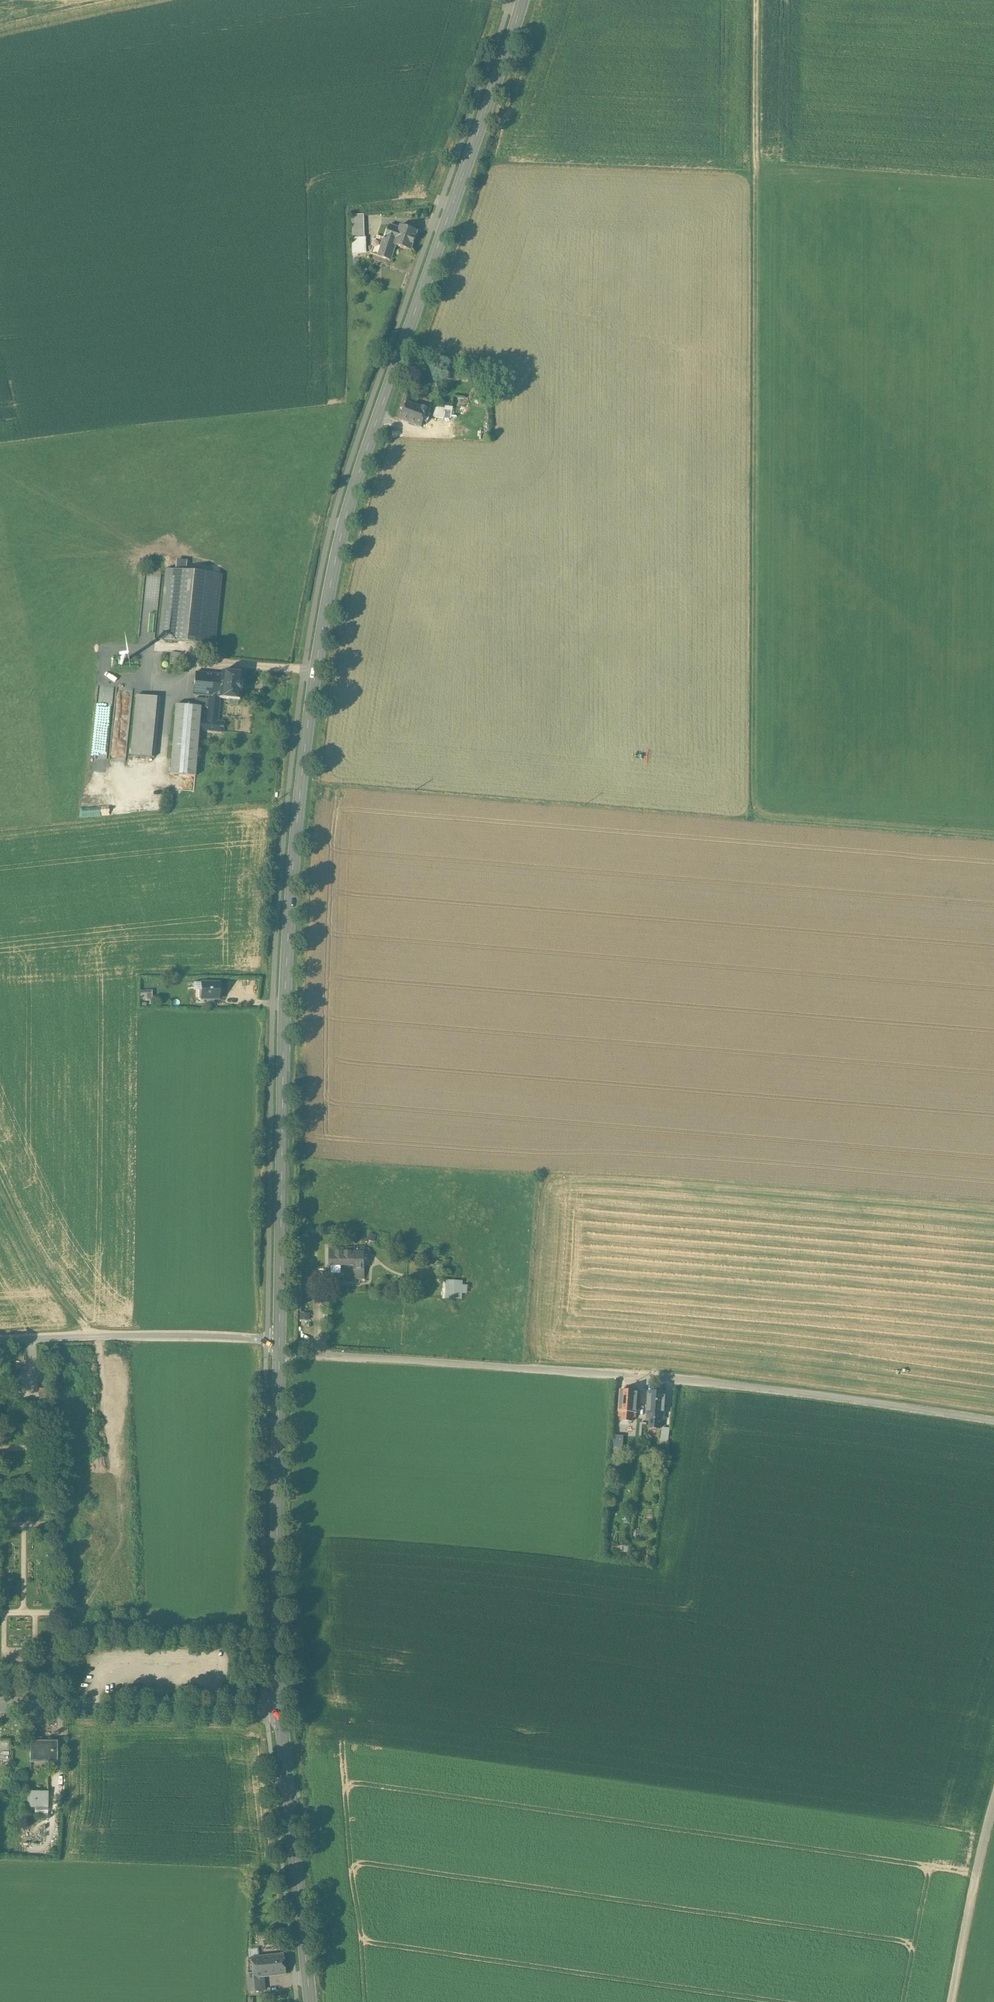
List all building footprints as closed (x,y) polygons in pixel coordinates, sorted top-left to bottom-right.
[(365,215),(352,215),(353,238),(365,238),(365,215)] [(400,228),(390,225),(385,238),(384,238),(384,240),(385,240),(379,257),(390,261),(395,246),(394,245),(400,228)] [(403,226),(401,226),(400,228),(394,245),(395,246),(412,251),(418,232),(403,226)] [(365,249),(365,238),(353,238),(353,249),(365,249)] [(429,409),(409,401),(402,419),(422,427),(429,409)] [(454,408),(446,406),(445,408),(444,418),(452,420),(454,408)] [(445,408),(435,407),(434,417),(444,418),(445,408)] [(186,562),(177,561),(176,571),(185,572),(186,562)] [(176,571),(166,570),(159,640),(214,645),(221,575),(185,572),(176,571)] [(182,654),(172,653),(170,665),(180,666),(182,654)] [(233,675),(222,673),(221,677),(219,698),(219,700),(220,700),(239,702),(242,675),(239,675),(240,670),(233,669),(233,675)] [(221,677),(195,674),(193,695),(209,697),(219,698),(221,677)] [(160,698),(137,695),(131,755),(154,757),(160,698)] [(219,698),(209,697),(209,700),(208,709),(207,721),(218,722),(220,700),(219,700),(219,698)] [(209,700),(196,698),(195,707),(201,707),(201,708),(208,709),(209,700)] [(195,707),(175,705),(170,775),(195,777),(199,731),(200,721),(201,708),(201,707),(195,707)] [(207,721),(200,721),(199,731),(223,733),(224,723),(218,722),(207,721)] [(119,812),(119,802),(81,803),(81,813),(119,812)] [(219,983),(202,983),(202,1000),(207,1000),(207,1003),(212,1003),(212,1000),(218,1000),(219,999),(220,998),(220,993),(219,991),(219,983)] [(355,1249),(330,1249),(330,1265),(355,1265),(355,1278),(364,1278),(364,1253),(355,1254),(355,1249)] [(462,1282),(447,1282),(447,1298),(461,1299),(462,1282)] [(637,1391),(621,1390),(619,1411),(636,1412),(637,1391)] [(665,1393),(648,1392),(647,1413),(663,1414),(665,1393)] [(636,1412),(619,1411),(619,1416),(621,1416),(621,1420),(632,1420),(632,1417),(636,1417),(636,1412)] [(663,1414),(647,1413),(646,1418),(649,1418),(649,1426),(659,1427),(660,1419),(663,1419),(663,1414)] [(669,1428),(662,1427),(661,1437),(668,1438),(669,1428)] [(622,1454),(623,1435),(614,1435),(613,1453),(622,1454)] [(57,1741),(31,1741),(31,1763),(57,1763),(57,1741)] [(48,1792),(28,1791),(28,1807),(48,1807),(48,1792)] [(289,1973),(285,1952),(253,1957),(256,1972),(250,1973),(253,1992),(269,1989),(267,1977),(289,1973)]
